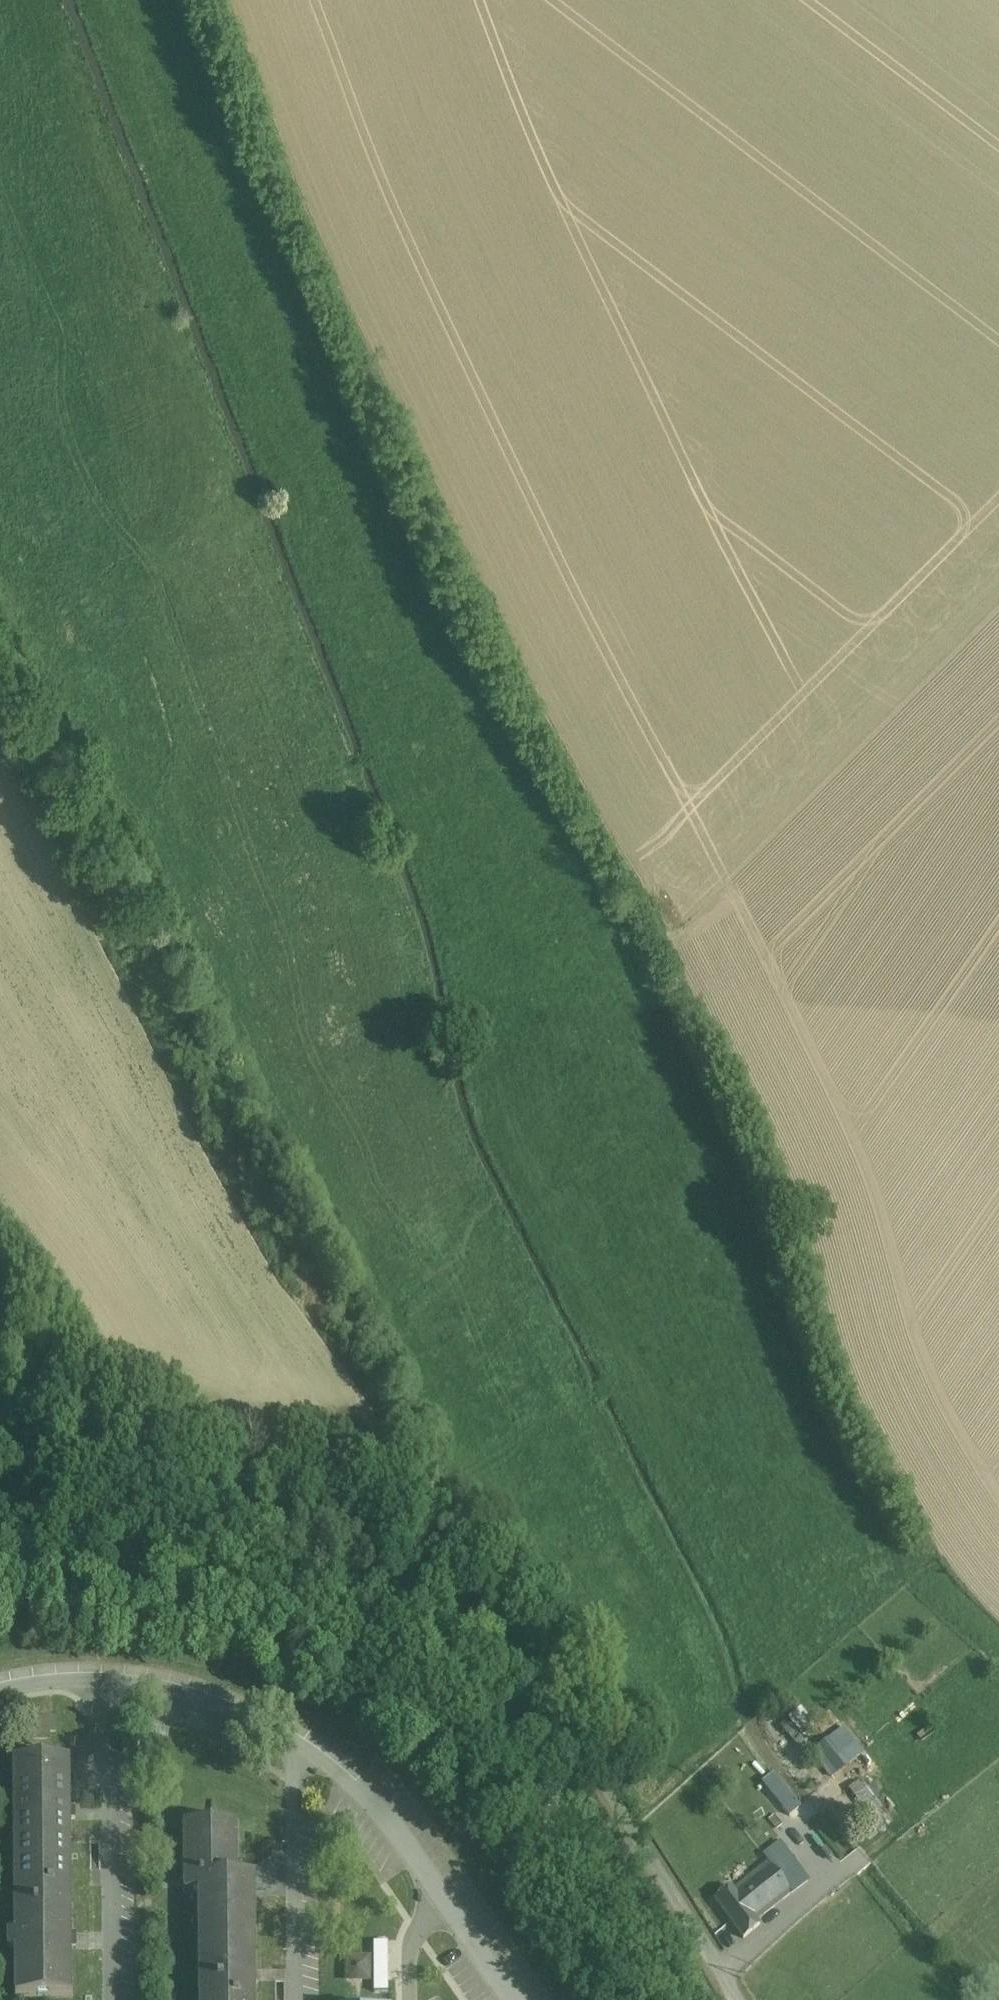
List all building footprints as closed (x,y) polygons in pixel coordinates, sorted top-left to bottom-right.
[(845,1724),(830,1734),(839,1747),(854,1736),(845,1724)] [(854,1736),(839,1747),(830,1734),(817,1744),(836,1771),(864,1751),(854,1736)] [(73,1762),(13,1763),(16,1999),(76,1999),(73,1762)] [(795,1803),(768,1771),(758,1779),(786,1811),(795,1803)] [(181,1820),(182,1889),(196,1889),(197,1999),(254,1999),(254,1875),(237,1875),(236,1820),(181,1820)] [(808,1873),(781,1839),(765,1851),(771,1859),(792,1886),(808,1873)] [(771,1859),(736,1886),(733,1882),(718,1894),(745,1929),(762,1917),(758,1912),(792,1886),(771,1859)]
